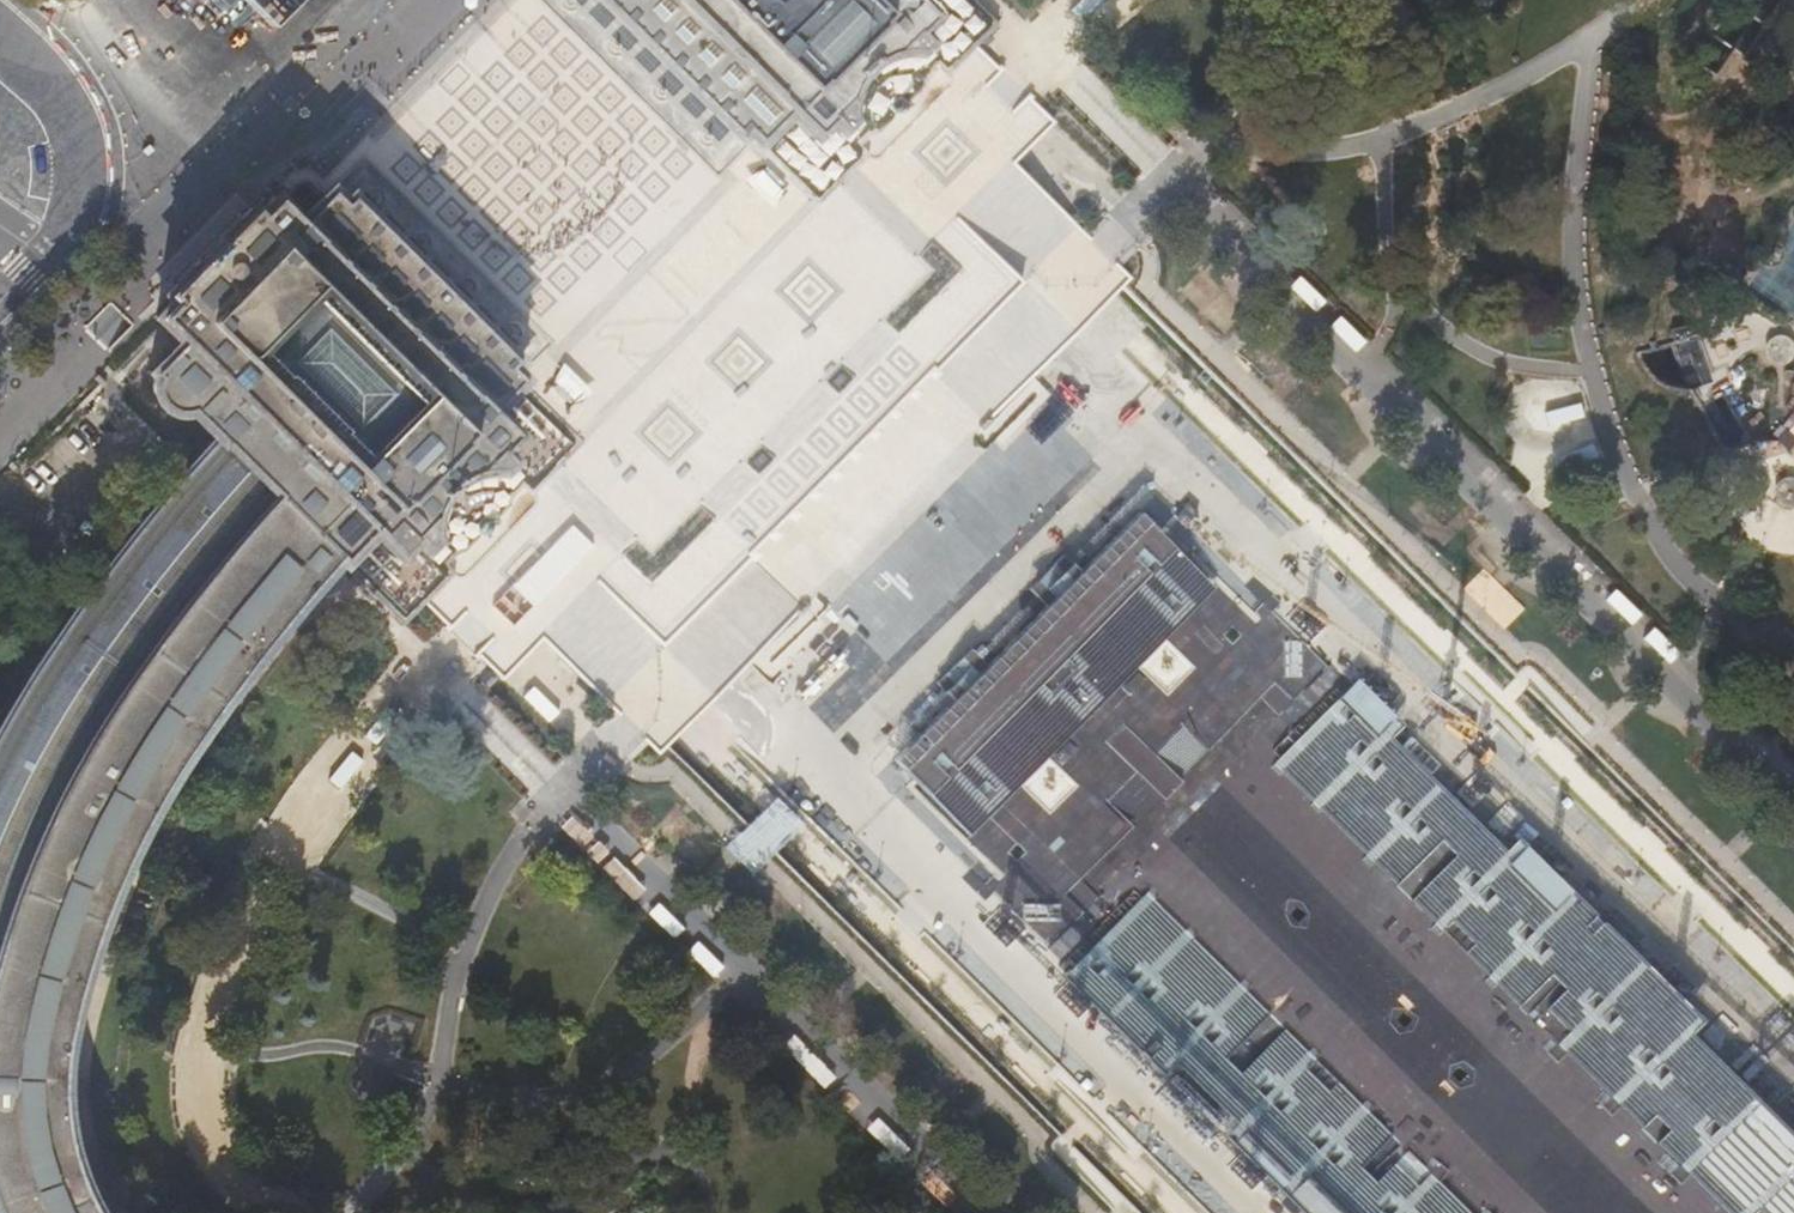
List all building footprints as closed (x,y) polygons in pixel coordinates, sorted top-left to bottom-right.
[(621,10),(614,18),(620,23),(627,16),(644,32),(637,41),(642,45),(650,38),(668,55),(660,63),(665,68),(673,61),(690,78),(683,85),(689,91),(696,84),(713,102),(706,109),(712,115),(719,108),(736,124),(729,131),(734,136),(741,129),(754,142),(757,138),(784,111),(809,135),(825,120),(834,128),(844,119),(843,113),(843,100),(847,87),(853,76),(862,66),(872,58),(884,53),(897,50),(910,51),(920,42),(911,33),(927,16),(910,0),(611,0),(621,10)] [(168,409),(175,410),(179,410),(186,409),(214,436),(164,493),(109,561),(72,611),(4,715),(0,721),(0,1212),(93,1212),(89,1206),(77,1180),(70,1163),(65,1146),(61,1128),(59,1109),(59,1085),(60,1061),(66,1024),(74,989),(92,931),(99,912),(123,853),(140,818),(171,765),(191,733),(291,605),(335,555),(339,559),(370,528),(395,553),(410,537),(420,546),(429,536),(428,524),(430,511),(435,499),(443,488),(453,479),(464,473),(470,470),(483,468),(496,469),(506,459),(497,450),(512,434),(488,410),(518,379),(506,367),(513,360),(508,355),(501,362),(484,345),(490,338),(485,333),(478,339),(461,322),(468,315),(462,310),(455,316),(438,299),(444,293),(439,287),(432,294),(415,277),(422,270),(416,264),(409,271),(393,254),(399,247),(394,242),(387,249),(370,232),(376,225),(371,220),(365,227),(347,209),(354,203),(349,198),(343,205),(328,191),(298,222),(272,198),(256,214),(250,208),(207,252),(165,295),(171,301),(155,318),(180,343),(149,372),(152,375),(151,380),(151,388),(152,391),(155,398),(158,403),(162,406),(168,409)] [(1778,254),(1777,250),(1776,248),(1775,247),(1770,243),(1786,220),(1790,215),(1793,218),(1793,207),(1792,205),(1731,292),(1742,301),(1743,299),(1782,326),(1785,325),(1785,323),(1785,321),(1746,295),(1747,293),(1738,288),(1742,282),(1759,258),(1764,261),(1766,262),(1767,263),(1769,263),(1772,262),(1773,262),(1775,261),(1777,258),(1778,254)] [(1786,220),(1770,243),(1775,247),(1776,248),(1777,250),(1778,254),(1777,258),(1775,261),(1773,262),(1772,262),(1769,263),(1767,263),(1766,262),(1764,261),(1759,258),(1742,282),(1793,318),(1793,225),(1786,220)] [(1691,337),(1689,324),(1671,328),(1674,341),(1691,337)] [(1781,358),(1784,356),(1785,354),(1786,351),(1786,349),(1785,346),(1783,344),(1781,343),(1779,342),(1776,343),(1774,344),(1772,345),(1771,348),(1770,350),(1771,353),(1772,355),(1774,357),(1776,358),(1779,358),(1781,358)] [(1793,496),(1793,488),(1793,486),(1791,485),(1788,484),(1786,484),(1783,485),(1781,487),(1780,489),(1779,491),(1779,494),(1780,497),(1782,498),(1785,500),(1787,500),(1790,500),(1792,498),(1793,496)] [(1106,540),(1074,556),(1090,587),(1122,571),(1106,540)] [(1184,1088),(1195,1070),(1175,1058),(1164,1075),(1184,1088)] [(1298,1171),(1281,1184),(1298,1205),(1314,1192),(1298,1171)] [(1769,1175),(1770,1209),(1793,1208),(1793,1174),(1769,1175)]
